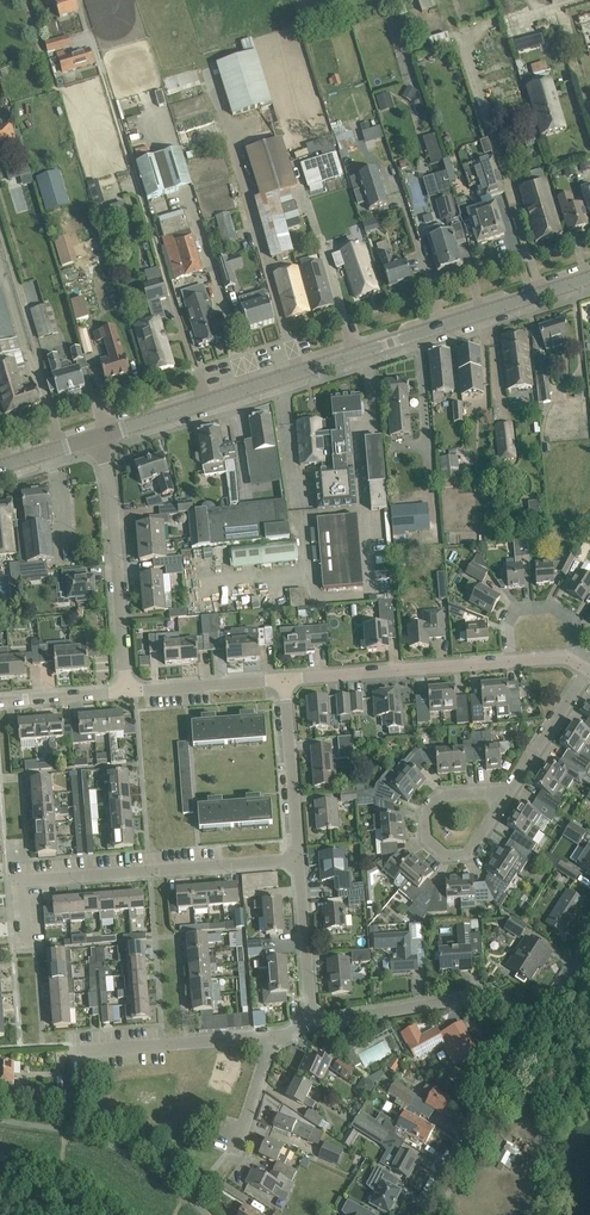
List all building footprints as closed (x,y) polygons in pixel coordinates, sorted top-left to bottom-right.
[(60,17),(78,12),(75,0),(56,0),(57,2),(55,2),(60,17)] [(512,14),(551,2),(558,0),(508,0),(512,14)] [(578,19),(589,56),(589,15),(578,19)] [(428,39),(431,49),(450,43),(447,33),(428,39)] [(517,52),(544,44),(541,35),(514,43),(517,52)] [(47,52),(71,46),(68,36),(44,43),(47,52)] [(63,72),(82,66),(93,63),(89,49),(67,56),(65,51),(57,53),(63,72)] [(256,52),(216,64),(232,116),(272,104),(256,52)] [(531,65),(534,74),(547,70),(544,61),(531,65)] [(341,84),(338,75),(331,77),(334,86),(341,84)] [(551,80),(535,85),(527,87),(541,135),(565,128),(551,80)] [(401,97),(411,102),(412,100),(417,103),(422,94),(408,86),(401,97)] [(389,92),(376,97),(381,112),(394,107),(389,92)] [(351,128),(345,130),(341,119),(330,123),(340,150),(357,144),(351,128)] [(3,128),(2,121),(0,120),(0,146),(3,145),(4,149),(17,146),(11,125),(3,128)] [(369,121),(362,124),(364,130),(371,128),(369,121)] [(423,138),(430,164),(442,160),(434,134),(423,138)] [(245,151),(260,197),(277,193),(290,190),(296,188),(281,139),(245,151)] [(522,147),(520,141),(512,143),(514,149),(522,147)] [(192,186),(181,149),(135,163),(147,200),(192,186)] [(336,152),(300,164),(307,187),(341,176),(343,175),(336,152)] [(466,205),(457,208),(460,215),(467,238),(475,235),(477,244),(480,243),(482,244),(486,243),(487,241),(504,235),(494,204),(493,204),(491,196),(505,192),(501,181),(493,156),(462,166),(469,188),(474,186),(481,208),(468,212),(466,205)] [(579,164),(582,172),(589,170),(589,164),(589,161),(579,164)] [(28,163),(6,170),(10,180),(31,174),(28,163)] [(573,166),(564,169),(566,177),(576,174),(573,166)] [(388,204),(385,193),(377,168),(350,177),(355,191),(362,189),(369,210),(388,204)] [(562,234),(545,180),(542,169),(529,172),(533,184),(519,188),(536,242),(562,234)] [(446,171),(433,175),(439,195),(443,194),(443,196),(453,193),(451,186),(446,171)] [(68,208),(58,172),(37,177),(47,214),(68,208)] [(96,178),(86,182),(93,206),(103,202),(96,178)] [(589,216),(589,218),(589,186),(581,189),(589,216)] [(290,190),(277,193),(283,216),(297,212),(295,201),(293,202),(290,190)] [(277,193),(260,197),(254,198),(266,245),(270,258),(276,256),(277,260),(288,257),(287,253),(293,252),(289,238),(283,216),(277,193)] [(428,228),(426,231),(427,238),(438,272),(463,264),(459,253),(457,246),(453,232),(462,230),(460,224),(462,224),(453,193),(443,196),(444,198),(435,201),(441,220),(445,219),(448,228),(449,231),(446,232),(444,225),(441,224),(431,227),(428,228)] [(587,214),(583,203),(574,206),(570,194),(557,197),(568,232),(589,225),(587,214)] [(231,211),(216,214),(222,243),(236,240),(231,211)] [(202,271),(194,244),(186,216),(160,223),(163,236),(162,236),(175,279),(202,271)] [(368,220),(362,222),(365,233),(371,231),(368,220)] [(389,252),(389,253),(383,233),(374,236),(389,287),(411,280),(405,261),(393,265),(389,252)] [(65,236),(54,240),(62,266),(74,263),(65,236)] [(362,244),(340,251),(341,256),(352,287),(356,298),(378,290),(374,279),(369,264),(362,244)] [(227,258),(217,261),(225,289),(236,285),(227,258)] [(330,294),(324,273),(321,261),(300,267),(309,300),(312,311),(333,305),(330,294)] [(309,313),(306,301),(297,267),(274,274),(286,319),(309,313)] [(149,302),(154,320),(134,326),(141,349),(156,344),(158,348),(167,345),(160,320),(165,318),(159,300),(167,298),(158,268),(145,272),(153,301),(149,302)] [(191,323),(213,315),(203,285),(181,292),(191,323)] [(16,342),(0,288),(0,363),(14,360),(17,369),(24,367),(16,342)] [(241,300),(244,308),(241,308),(248,331),(274,323),(265,293),(241,300)] [(85,297),(71,301),(76,321),(90,317),(85,297)] [(39,338),(51,335),(58,333),(49,305),(31,310),(39,338)] [(213,315),(191,323),(194,332),(199,347),(221,340),(213,315)] [(571,342),(567,331),(563,320),(539,327),(546,350),(571,342)] [(130,373),(127,362),(125,356),(123,356),(114,326),(94,332),(97,341),(104,339),(109,357),(103,359),(104,362),(100,363),(105,381),(130,373)] [(86,327),(78,329),(85,354),(92,352),(86,327)] [(194,345),(198,344),(194,332),(190,333),(194,345)] [(532,387),(527,346),(526,334),(501,337),(508,390),(532,387)] [(174,367),(167,345),(158,348),(156,344),(141,349),(146,362),(149,374),(174,367)] [(88,368),(82,347),(70,350),(74,362),(76,362),(78,368),(70,370),(68,363),(61,365),(58,355),(47,358),(54,381),(47,383),(50,393),(57,391),(58,395),(84,387),(79,370),(88,368)] [(481,368),(480,360),(479,349),(456,351),(458,370),(459,370),(461,395),(483,393),(481,368)] [(453,391),(451,362),(449,350),(428,352),(434,402),(442,401),(441,392),(453,391)] [(543,354),(535,355),(534,355),(538,404),(542,403),(551,402),(543,354)] [(0,363),(0,397),(5,414),(41,403),(36,385),(23,389),(17,369),(14,360),(0,363)] [(409,396),(408,392),(407,380),(385,382),(386,398),(388,398),(391,435),(410,434),(407,396),(409,396)] [(333,420),(322,421),(321,420),(297,422),(301,467),(325,465),(325,460),(328,460),(328,469),(314,470),(317,510),(357,507),(354,466),(346,467),(345,458),(352,457),(349,420),(361,419),(361,415),(365,415),(363,403),(360,404),(359,396),(331,399),(333,420)] [(454,422),(463,421),(462,404),(453,404),(454,422)] [(249,452),(246,452),(249,476),(250,475),(279,471),(279,468),(270,415),(249,418),(249,419),(253,440),(247,441),(249,452)] [(494,425),(498,461),(517,459),(512,423),(494,425)] [(198,452),(196,455),(197,460),(199,462),(202,461),(204,472),(205,472),(205,474),(216,472),(216,475),(226,473),(228,489),(229,489),(230,498),(226,498),(227,508),(230,508),(239,507),(239,505),(240,505),(236,460),(235,460),(233,443),(232,443),(222,445),(220,428),(198,431),(201,452),(198,452)] [(387,508),(381,438),(365,439),(371,510),(387,508)] [(162,455),(135,464),(141,484),(156,479),(162,495),(174,491),(169,475),(162,455)] [(442,481),(460,479),(458,455),(439,458),(442,481)] [(42,562),(44,561),(53,560),(49,524),(52,524),(48,489),(35,490),(22,492),(23,504),(25,520),(22,520),(16,521),(17,528),(22,527),(27,563),(42,562)] [(189,512),(188,512),(189,512),(191,539),(192,549),(289,540),(285,498),(283,499),(282,499),(282,501),(240,505),(239,505),(239,507),(230,508),(227,508),(216,509),(200,511),(189,512)] [(178,502),(179,512),(193,511),(192,500),(178,502)] [(13,513),(11,501),(0,503),(0,556),(18,554),(14,522),(16,521),(15,514),(13,515),(13,513)] [(528,502),(530,519),(542,518),(541,501),(528,502)] [(216,509),(215,506),(213,504),(211,502),(208,502),(205,503),(202,505),(201,508),(200,511),(216,509)] [(159,506),(160,515),(168,515),(178,514),(177,505),(159,506)] [(427,505),(391,508),(393,532),(429,529),(427,505)] [(178,514),(176,517),(177,521),(179,524),(185,524),(187,521),(187,517),(184,514),(178,514)] [(168,515),(160,515),(153,516),(153,524),(137,526),(138,543),(164,541),(163,524),(168,524),(168,515)] [(363,586),(357,515),(317,519),(323,589),(363,586)] [(491,532),(484,532),(484,542),(497,541),(497,532),(491,533),(491,532)] [(527,539),(516,540),(517,550),(528,549),(528,548),(527,539)] [(165,558),(164,541),(138,543),(140,561),(156,559),(157,567),(165,567),(182,566),(181,557),(165,558)] [(296,541),(260,545),(231,549),(233,568),(299,560),(296,541)] [(482,581),(487,571),(488,570),(477,554),(472,563),(466,572),(482,581)] [(566,576),(571,565),(575,559),(567,554),(562,562),(554,563),(554,561),(535,562),(537,585),(553,584),(552,572),(557,571),(566,576)] [(515,566),(506,567),(507,576),(508,588),(524,586),(523,574),(523,571),(522,561),(529,560),(529,556),(515,557),(515,566)] [(375,576),(388,575),(388,563),(374,563),(375,576)] [(182,566),(165,567),(166,575),(183,574),(182,566)] [(47,570),(21,573),(22,581),(31,580),(41,579),(48,578),(47,570)] [(94,578),(91,578),(86,579),(86,570),(62,571),(62,584),(58,584),(58,594),(63,593),(64,600),(76,600),(77,604),(87,603),(87,599),(95,598),(94,592),(97,592),(96,584),(94,584),(94,578)] [(567,590),(566,591),(583,601),(589,590),(589,573),(588,576),(579,571),(567,590)] [(143,595),(163,593),(161,575),(141,577),(143,595)] [(500,597),(490,591),(479,585),(479,586),(474,583),(469,591),(474,594),(470,602),(491,614),(500,597)] [(440,599),(448,598),(446,587),(439,588),(440,599)] [(298,608),(305,607),(303,589),(289,590),(290,608),(298,608)] [(163,593),(143,595),(144,612),(164,611),(163,593)] [(380,625),(365,627),(366,639),(367,651),(388,649),(387,639),(396,639),(395,627),(394,611),(396,611),(395,600),(378,601),(379,613),(380,625)] [(487,618),(466,610),(448,602),(449,615),(462,620),(463,618),(466,619),(467,628),(466,628),(467,643),(488,641),(487,628),(485,627),(484,624),(487,618)] [(305,607),(298,608),(298,618),(313,617),(313,606),(305,607)] [(170,618),(178,618),(186,617),(185,609),(169,610),(170,618)] [(444,637),(444,625),(442,610),(423,612),(424,622),(426,622),(427,624),(408,626),(409,635),(407,637),(407,642),(409,644),(410,647),(429,646),(428,638),(434,637),(434,638),(444,637)] [(328,646),(327,634),(326,627),(296,629),(296,628),(280,629),(281,640),(284,639),(285,657),(306,656),(306,653),(314,653),(313,647),(328,646)] [(220,628),(210,628),(210,632),(212,650),(219,650),(219,646),(226,645),(226,649),(226,650),(227,662),(244,660),(241,629),(231,630),(231,632),(220,633),(220,628)] [(241,629),(244,660),(260,659),(259,641),(266,640),(266,646),(273,645),(272,628),(265,628),(265,630),(251,631),(251,628),(241,629)] [(203,637),(180,639),(182,663),(198,661),(197,647),(204,647),(204,651),(212,650),(210,632),(203,633),(203,637)] [(150,652),(157,652),(156,634),(148,635),(150,652)] [(86,646),(70,648),(72,671),(89,670),(87,654),(94,653),(95,657),(102,656),(101,639),(85,640),(86,646)] [(165,664),(182,663),(180,639),(163,640),(165,664)] [(47,646),(39,646),(40,664),(48,663),(48,661),(48,657),(54,656),(56,673),(72,671),(70,648),(63,648),(63,643),(61,642),(47,643),(47,646)] [(25,653),(9,655),(11,679),(27,677),(26,665),(26,661),(26,660),(32,659),(33,664),(40,664),(39,646),(31,647),(32,653),(25,653)] [(11,679),(9,655),(8,648),(0,648),(0,679),(11,679)] [(140,667),(149,666),(149,657),(139,658),(140,667)] [(507,682),(494,683),(496,707),(497,718),(509,717),(509,718),(521,717),(519,690),(518,690),(517,684),(508,685),(507,682)] [(483,708),(496,707),(494,683),(481,685),(482,701),(471,702),(473,723),(484,722),(483,708)] [(455,687),(441,688),(443,711),(456,710),(457,724),(469,723),(467,702),(456,703),(455,687)] [(436,712),(443,711),(441,688),(428,689),(429,705),(416,706),(417,723),(428,722),(428,717),(437,716),(436,712)] [(387,729),(389,729),(389,734),(399,734),(399,728),(404,728),(402,702),(394,703),(394,692),(373,693),(375,717),(386,716),(387,729)] [(349,695),(350,713),(363,712),(362,694),(349,695)] [(350,713),(349,695),(336,696),(338,716),(340,716),(340,721),(351,721),(350,713)] [(329,727),(327,709),(326,697),(307,698),(310,728),(329,727)] [(589,719),(589,702),(588,700),(580,713),(589,719)] [(240,719),(231,720),(232,731),(226,731),(227,743),(266,740),(264,717),(254,718),(254,712),(245,713),(239,713),(240,719)] [(107,714),(108,734),(109,734),(112,764),(126,763),(125,750),(118,750),(117,733),(127,733),(127,735),(132,735),(132,732),(135,732),(135,727),(123,728),(122,713),(107,714)] [(95,735),(108,734),(107,714),(93,715),(95,743),(95,735)] [(71,726),(73,744),(95,743),(93,715),(79,716),(79,726),(71,726)] [(193,745),(227,743),(226,731),(232,731),(231,720),(216,721),(216,715),(201,716),(201,722),(191,723),(193,745)] [(62,718),(47,719),(48,739),(49,739),(50,750),(56,750),(55,738),(65,738),(66,745),(73,744),(71,726),(63,727),(62,718)] [(33,720),(34,740),(42,740),(42,742),(48,742),(48,739),(47,719),(33,720)] [(584,728),(574,722),(567,733),(586,746),(589,740),(589,719),(584,728)] [(20,741),(34,740),(33,720),(18,721),(20,741)] [(483,732),(473,733),(474,741),(475,759),(485,758),(486,761),(486,770),(501,769),(500,755),(504,755),(509,749),(508,743),(498,744),(498,746),(492,747),(491,742),(490,732),(487,732),(483,732)] [(568,763),(586,774),(588,776),(589,769),(589,748),(586,746),(567,733),(559,744),(570,751),(569,752),(570,758),(571,758),(568,763)] [(352,737),(338,738),(339,756),(331,757),(330,746),(311,748),(314,786),(333,785),(331,760),(339,759),(339,760),(354,758),(352,737)] [(465,760),(475,759),(474,741),(463,742),(464,749),(450,750),(451,773),(466,772),(465,760)] [(183,814),(193,813),(188,742),(178,743),(183,814)] [(402,762),(394,771),(400,776),(417,791),(426,780),(419,774),(417,772),(425,763),(419,751),(416,748),(411,753),(414,756),(407,764),(404,761),(402,762)] [(437,774),(451,773),(450,750),(436,752),(436,749),(419,751),(425,763),(436,762),(437,774)] [(97,766),(107,765),(106,754),(96,755),(97,766)] [(25,771),(37,770),(37,764),(36,760),(25,761),(25,771)] [(541,774),(560,786),(567,790),(574,779),(580,783),(586,774),(568,763),(562,771),(548,762),(541,774)] [(110,789),(128,788),(127,768),(102,770),(103,776),(109,776),(110,789)] [(408,802),(417,791),(394,771),(390,768),(381,778),(374,797),(388,802),(397,792),(408,802)] [(556,792),(560,786),(541,774),(533,785),(542,790),(536,799),(557,813),(566,799),(556,792)] [(50,779),(32,780),(33,795),(51,794),(50,779)] [(363,782),(356,783),(357,791),(363,794),(365,788),(363,782)] [(110,789),(111,804),(129,802),(128,788),(110,789)] [(341,794),(342,803),(357,802),(356,793),(341,794)] [(33,795),(34,810),(59,808),(59,800),(52,801),(51,794),(33,795)] [(272,823),(271,802),(271,800),(261,801),(260,795),(245,796),(246,802),(237,803),(238,814),(232,815),(233,826),(272,823)] [(388,803),(388,802),(374,797),(375,816),(373,816),(374,830),(381,830),(404,828),(403,814),(389,815),(388,803)] [(238,814),(237,803),(222,804),(222,798),(207,799),(208,805),(198,806),(199,829),(233,826),(232,815),(238,814)] [(551,822),(557,813),(536,799),(530,808),(522,803),(514,814),(534,827),(539,831),(542,832),(550,821),(551,822)] [(320,830),(328,829),(338,828),(336,801),(316,803),(316,811),(319,811),(320,830)] [(111,804),(112,818),(130,817),(129,802),(111,804)] [(60,814),(59,808),(34,810),(35,824),(54,823),(53,815),(60,814)] [(521,834),(515,843),(533,854),(538,858),(539,856),(531,851),(536,844),(532,842),(539,831),(534,827),(514,814),(507,825),(521,834)] [(112,818),(113,833),(132,832),(130,817),(112,818)] [(578,846),(587,832),(571,822),(562,836),(578,846)] [(35,824),(37,839),(55,838),(54,823),(35,824)] [(382,844),(381,844),(381,855),(382,862),(395,855),(394,855),(394,843),(397,843),(406,842),(404,828),(381,830),(382,844)] [(132,832),(113,833),(114,841),(107,841),(107,849),(133,847),(132,832)] [(56,853),(55,838),(37,839),(38,855),(56,853)] [(533,854),(515,843),(510,852),(500,845),(492,857),(517,874),(519,875),(530,858),(533,854)] [(587,844),(575,865),(589,874),(589,845),(587,844)] [(337,891),(349,890),(351,890),(349,869),(343,870),(342,852),(323,854),(324,863),(321,864),(322,881),(336,880),(337,891)] [(395,855),(382,862),(376,864),(395,882),(394,883),(394,885),(398,888),(400,888),(401,886),(402,887),(408,880),(422,863),(412,854),(404,863),(395,855)] [(503,894),(517,874),(492,857),(484,869),(494,876),(486,887),(493,902),(495,906),(499,909),(507,897),(503,894)] [(579,874),(564,864),(560,861),(556,868),(560,871),(559,872),(574,882),(579,874)] [(402,887),(399,890),(405,895),(415,903),(408,911),(416,919),(422,923),(425,914),(434,889),(427,887),(429,881),(427,879),(433,872),(422,863),(408,880),(402,887)] [(375,866),(364,872),(367,903),(372,902),(372,898),(373,898),(373,896),(372,896),(371,894),(373,894),(372,891),(371,891),(371,886),(372,886),(372,883),(371,883),(370,881),(371,881),(371,878),(370,878),(370,875),(371,876),(373,874),(374,873),(375,874),(377,873),(377,872),(378,871),(375,866)] [(263,874),(264,888),(271,888),(270,873),(263,874)] [(278,873),(270,873),(271,888),(278,887),(278,873)] [(263,874),(256,875),(257,889),(258,889),(264,888),(263,874)] [(243,890),(250,889),(249,875),(242,876),(243,890)] [(250,889),(257,889),(256,875),(249,875),(250,889)] [(473,875),(459,876),(461,899),(461,909),(468,909),(470,906),(470,904),(493,902),(486,887),(474,888),(473,875)] [(434,889),(425,914),(448,913),(447,900),(461,899),(459,876),(445,877),(446,890),(434,889)] [(221,887),(222,905),(238,903),(236,885),(221,887)] [(206,888),(208,906),(222,905),(221,887),(206,888)] [(191,889),(193,907),(194,911),(208,910),(208,906),(206,888),(191,889)] [(186,908),(193,907),(191,889),(177,890),(179,913),(187,912),(186,908)] [(257,889),(250,889),(243,890),(244,898),(258,896),(258,889),(257,889)] [(584,901),(574,895),(568,891),(547,924),(562,933),(572,918),(573,918),(584,901)] [(126,894),(128,910),(129,910),(129,920),(136,919),(136,910),(144,909),(143,893),(126,894)] [(126,894),(112,895),(113,911),(128,910),(126,894)] [(114,920),(113,911),(112,895),(97,897),(99,913),(99,921),(114,920)] [(92,913),(99,913),(97,897),(82,898),(84,922),(92,921),(92,913)] [(365,897),(364,897),(348,898),(349,907),(365,905),(365,897)] [(82,898),(68,899),(69,921),(70,921),(70,923),(84,922),(82,898)] [(63,921),(69,921),(68,899),(53,900),(55,925),(63,925),(63,921)] [(264,918),(282,917),(280,900),(254,902),(254,909),(264,909),(264,918)] [(326,930),(338,929),(345,928),(343,907),(324,908),(326,930)] [(245,927),(244,910),(235,910),(236,928),(245,927)] [(282,917),(264,918),(266,935),(283,933),(282,917)] [(520,937),(526,927),(511,918),(505,928),(520,937)] [(472,970),(471,958),(483,957),(480,920),(467,921),(468,935),(464,935),(465,945),(462,945),(460,948),(439,949),(440,970),(461,968),(461,971),(472,970)] [(410,934),(374,936),(375,948),(400,947),(401,958),(391,959),(385,959),(383,962),(383,969),(386,971),(391,971),(417,969),(417,964),(424,964),(424,966),(425,966),(424,954),(424,942),(423,924),(414,925),(409,925),(410,934)] [(111,937),(101,938),(102,944),(116,942),(115,930),(110,930),(111,937)] [(102,944),(101,938),(101,933),(86,934),(87,939),(87,945),(102,944)] [(236,945),(237,948),(243,948),(241,933),(233,934),(234,945),(236,945)] [(189,952),(207,951),(207,944),(221,943),(221,935),(188,937),(189,952)] [(550,953),(540,947),(526,937),(507,966),(529,981),(542,961),(544,962),(550,953)] [(247,942),(247,949),(263,948),(262,941),(247,942)] [(118,962),(121,962),(144,960),(143,945),(117,947),(118,962)] [(96,964),(104,963),(104,957),(103,957),(102,948),(94,949),(96,964)] [(263,948),(247,949),(248,957),(259,956),(263,956),(263,948)] [(49,968),(71,966),(70,950),(48,952),(49,968)] [(352,964),(370,962),(369,950),(351,952),(352,964)] [(189,952),(190,967),(216,965),(216,958),(208,958),(207,951),(189,952)] [(259,961),(258,961),(259,969),(268,968),(269,977),(286,976),(285,959),(273,960),(264,961),(259,961)] [(351,992),(350,980),(348,959),(328,961),(331,994),(351,992)] [(122,976),(145,974),(144,960),(121,962),(122,976)] [(104,963),(96,964),(97,971),(99,971),(99,978),(105,978),(104,963)] [(96,964),(89,965),(90,978),(96,978),(95,972),(97,971),(96,964)] [(191,982),(210,981),(209,973),(217,973),(216,965),(190,967),(191,982)] [(50,982),(72,980),(71,966),(49,968),(50,982)] [(125,991),(146,989),(145,974),(122,976),(122,977),(124,977),(125,991)] [(286,976),(269,977),(262,978),(264,1002),(287,1000),(287,994),(286,994),(285,993),(288,993),(286,976)] [(68,996),(74,995),(72,980),(50,982),(51,996),(68,995),(68,996)] [(192,997),(220,994),(219,987),(210,988),(210,981),(191,982),(192,997)] [(131,1005),(148,1004),(146,989),(125,991),(117,992),(118,999),(130,998),(131,1005)] [(220,994),(192,997),(194,1012),(222,1009),(222,1002),(221,1002),(220,994)] [(75,1010),(74,995),(68,996),(68,995),(51,996),(52,1011),(69,1010),(75,1010)] [(149,1019),(148,1004),(131,1005),(125,1006),(126,1021),(149,1019)] [(112,1006),(108,1007),(102,1007),(103,1023),(113,1022),(112,1006)] [(69,1010),(52,1011),(54,1027),(70,1025),(69,1010)] [(265,1012),(253,1013),(254,1027),(266,1026),(265,1012)] [(242,1028),(241,1014),(234,1015),(235,1029),(242,1028)] [(220,1030),(228,1030),(227,1015),(220,1016),(220,1030)] [(235,1029),(234,1015),(227,1015),(228,1030),(235,1029)] [(212,1016),(205,1017),(206,1031),(213,1031),(212,1016)] [(199,1032),(206,1031),(205,1017),(198,1017),(199,1032)] [(443,1042),(449,1054),(455,1064),(462,1060),(463,1062),(465,1060),(465,1059),(477,1053),(461,1023),(446,1031),(446,1032),(440,1035),(436,1029),(424,1036),(423,1035),(421,1036),(415,1027),(402,1034),(408,1044),(415,1058),(443,1042)] [(365,1066),(392,1055),(386,1039),(358,1051),(365,1066)] [(360,1064),(357,1057),(351,1047),(344,1051),(353,1068),(360,1064)] [(301,1064),(299,1067),(300,1070),(300,1071),(310,1076),(312,1077),(310,1081),(318,1085),(320,1086),(321,1082),(322,1083),(323,1081),(329,1069),(348,1081),(354,1071),(333,1057),(331,1060),(328,1058),(318,1054),(315,1060),(307,1056),(303,1063),(301,1064)] [(394,1058),(387,1067),(394,1072),(401,1063),(394,1058)] [(14,1083),(14,1062),(0,1061),(0,1082),(14,1083)] [(384,1074),(382,1071),(366,1079),(372,1083),(378,1082),(384,1074)] [(66,1077),(57,1078),(59,1100),(68,1099),(66,1077)] [(312,1087),(306,1084),(296,1079),(287,1097),(302,1105),(303,1104),(312,1108),(315,1103),(306,1098),(312,1087)] [(417,1096),(395,1082),(394,1084),(390,1081),(384,1090),(388,1093),(400,1101),(409,1108),(417,1096)] [(450,1099),(439,1093),(426,1086),(422,1093),(430,1097),(426,1105),(442,1114),(450,1099)] [(319,1127),(323,1121),(324,1121),(309,1111),(304,1118),(319,1127)] [(376,1121),(373,1125),(388,1134),(389,1134),(405,1144),(410,1135),(415,1138),(425,1144),(433,1129),(423,1123),(419,1121),(411,1116),(404,1113),(398,1124),(380,1113),(376,1121)] [(278,1114),(273,1127),(284,1131),(307,1141),(317,1145),(323,1132),(312,1128),(289,1119),(278,1114)] [(382,1145),(388,1134),(373,1125),(366,1120),(367,1119),(359,1114),(351,1126),(382,1145)] [(323,1121),(319,1127),(326,1132),(330,1126),(323,1121)] [(340,1143),(349,1148),(352,1144),(358,1134),(349,1129),(340,1143)] [(273,1172),(292,1182),(297,1172),(284,1165),(290,1152),(283,1148),(267,1140),(266,1141),(263,1142),(261,1145),(263,1148),(260,1155),(276,1163),(276,1162),(277,1163),(273,1172)] [(320,1157),(319,1158),(337,1166),(337,1165),(342,1152),(343,1151),(325,1143),(324,1147),(320,1157)] [(503,1144),(496,1157),(508,1163),(515,1150),(503,1144)] [(418,1159),(401,1150),(391,1168),(408,1178),(418,1159)] [(398,1180),(376,1168),(366,1187),(376,1193),(370,1204),(378,1208),(378,1210),(385,1214),(386,1212),(389,1214),(401,1191),(394,1188),(398,1180)] [(292,1182),(273,1172),(272,1172),(269,1178),(252,1170),(246,1183),(272,1196),(275,1189),(289,1196),(295,1184),(292,1183),(292,1182)] [(348,1201),(342,1212),(345,1214),(374,1214),(348,1201)] [(239,1214),(259,1214),(245,1206),(239,1214)]
